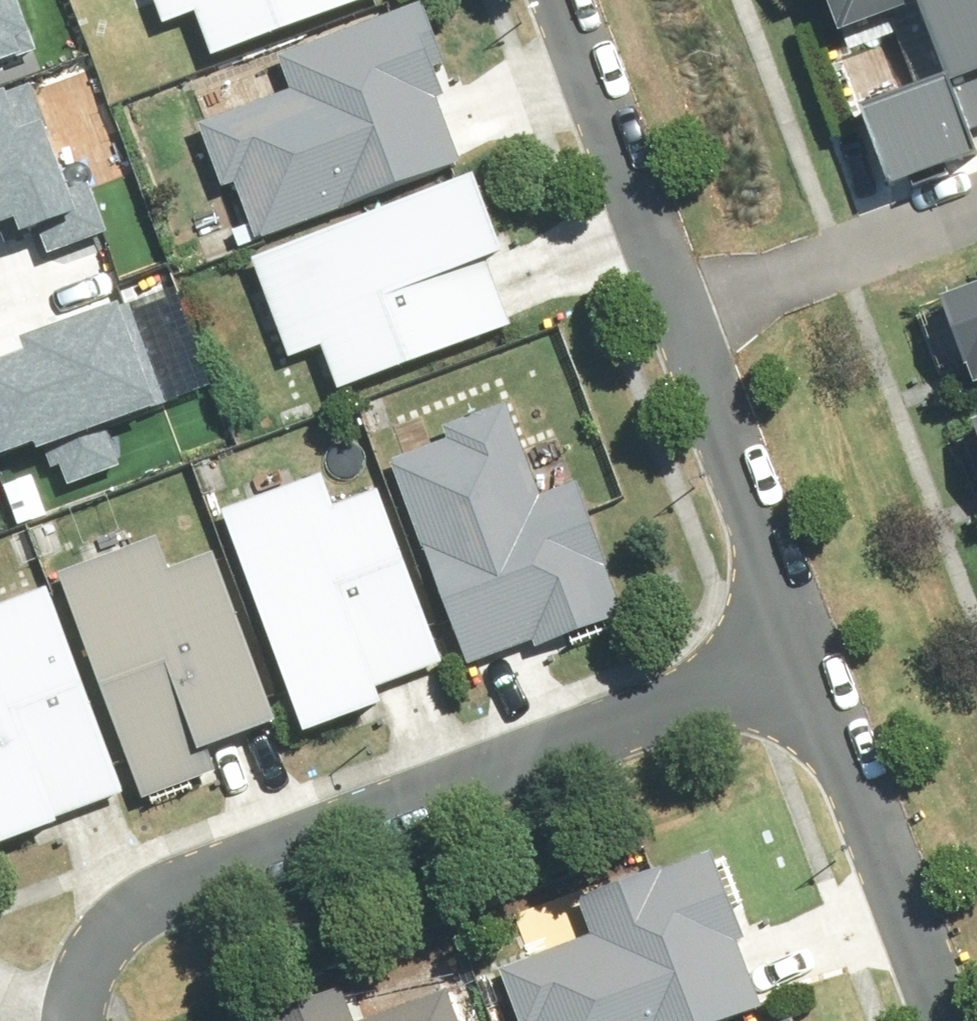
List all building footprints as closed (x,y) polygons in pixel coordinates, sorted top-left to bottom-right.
[(27,0),(0,0),(0,58),(30,47),(25,31),(39,32),(27,0)] [(174,36),(206,24),(222,67),(394,2),(393,0),(161,0),(174,36)] [(897,195),(976,166),(976,0),(849,0),(860,32),(940,4),(968,81),(869,117),(897,195)] [(454,101),(424,20),(287,70),(297,97),(204,131),(229,199),(245,194),(264,245),(464,172),(440,106),(454,101)] [(16,208),(23,228),(38,223),(44,243),(113,220),(93,161),(71,169),(36,67),(0,79),(0,213),(16,208)] [(257,262),(291,364),(325,353),(338,392),(537,326),(490,185),(257,262)] [(976,354),(976,304),(961,309),(976,354)] [(138,305),(0,354),(0,425),(8,447),(59,429),(77,479),(131,460),(116,417),(171,397),(138,305)] [(459,446),(396,469),(472,678),(628,621),(582,491),(543,505),(511,416),(455,436),(459,446)] [(327,483),(228,522),(316,744),(394,713),(388,696),(453,671),(386,501),(342,519),(327,483)] [(123,532),(77,549),(88,577),(66,586),(152,818),(224,791),(212,759),(287,731),(223,558),(172,577),(162,550),(134,560),(123,532)] [(133,806),(57,598),(0,620),(0,855),(133,806)] [(776,1003),(718,858),(598,906),(613,943),(517,981),(533,1020),(731,1020),(776,1003)] [(463,994),(395,1020),(473,1020),(463,994)] [(352,995),(287,1020),(362,1020),(352,995)]
